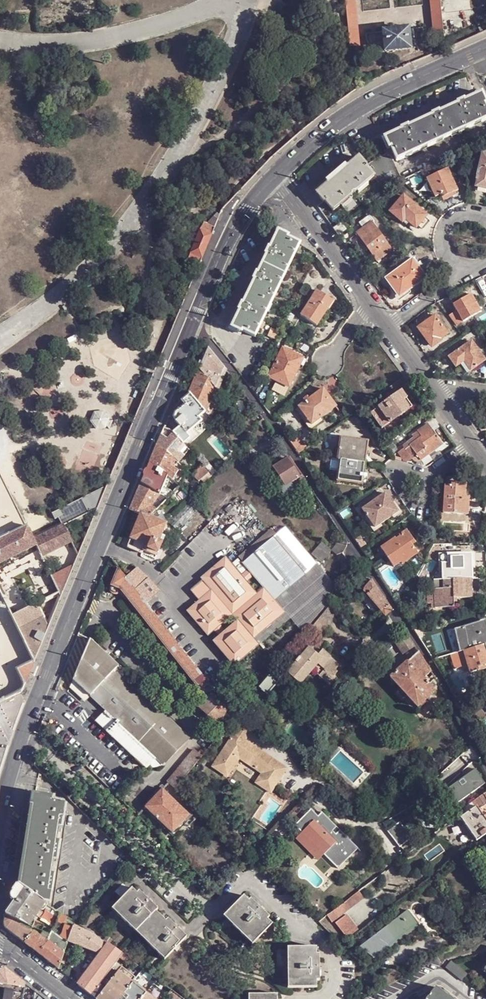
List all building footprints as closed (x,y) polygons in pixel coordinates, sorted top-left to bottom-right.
[(352,46),(361,46),(357,0),(347,0),(352,46)] [(445,38),(441,0),(431,0),(436,39),(445,38)] [(427,27),(367,33),(367,36),(369,42),(373,46),(378,50),(384,51),(411,48),(417,47),(422,44),(425,39),(427,33),(427,27)] [(389,145),(388,145),(390,148),(391,147),(397,159),(445,138),(444,136),(452,133),(453,135),(485,119),(485,98),(482,92),(465,99),(464,98),(459,101),(460,102),(440,111),(439,109),(433,112),(434,114),(409,125),(408,123),(401,127),(403,129),(384,137),(389,145)] [(388,151),(385,153),(367,165),(368,167),(367,168),(375,176),(374,177),(387,190),(401,179),(402,178),(391,153),(389,154),(388,151)] [(478,177),(477,176),(475,180),(478,181),(476,186),(485,189),(485,155),(484,155),(478,177)] [(366,183),(374,177),(375,176),(367,168),(368,167),(367,165),(360,157),(348,167),(347,166),(328,181),(329,182),(317,192),(324,201),(325,201),(333,211),(341,204),(339,202),(343,198),(346,201),(362,187),(360,184),(364,181),(366,183)] [(449,187),(454,184),(447,168),(427,179),(436,197),(440,195),(443,201),(453,195),(454,193),(453,192),(452,193),(449,187)] [(457,190),(454,184),(449,187),(452,193),(453,192),(457,190)] [(390,210),(403,221),(404,221),(406,218),(416,226),(426,214),(405,195),(390,210)] [(357,232),(364,242),(377,260),(393,248),(388,243),(372,220),(375,218),(369,212),(358,221),(363,227),(357,232)] [(216,227),(220,218),(215,216),(210,222),(208,224),(216,227)] [(345,228),(340,222),(334,227),(339,233),(345,228)] [(202,230),(213,235),(216,227),(208,224),(206,223),(202,230)] [(192,253),(203,258),(213,235),(202,230),(199,236),(195,246),(192,253)] [(243,304),(240,311),(231,328),(242,332),(243,331),(255,336),(300,243),(287,237),(289,236),(279,231),(270,248),(267,255),(258,273),(255,280),(243,304)] [(190,244),(195,246),(199,236),(194,234),(190,244)] [(189,259),(201,264),(203,258),(192,253),(189,259)] [(385,278),(396,292),(400,289),(403,293),(425,277),(412,259),(416,257),(415,256),(385,278)] [(318,294),(314,291),(300,313),(316,324),(325,310),(328,306),(325,305),(325,304),(329,298),(325,294),(320,292),(318,294)] [(471,293),(453,303),(456,310),(450,313),(456,324),(462,321),(480,311),(471,293)] [(417,323),(420,326),(434,315),(432,312),(417,323)] [(434,315),(420,326),(419,326),(432,345),(449,332),(435,314),(434,315)] [(468,365),(471,369),(471,370),(485,359),(472,340),(449,356),(457,366),(460,363),(464,360),(468,365)] [(210,347),(201,366),(216,386),(225,366),(210,347)] [(275,379),(286,385),(287,385),(301,357),(289,351),(284,349),(281,348),(267,375),(275,379)] [(216,386),(201,366),(190,391),(206,409),(216,386)] [(225,366),(216,386),(218,388),(220,386),(228,369),(225,366)] [(283,390),(286,385),(275,379),(272,384),(283,390)] [(310,423),(320,416),(335,405),(323,387),(318,390),(304,400),(296,405),(310,423)] [(398,411),(399,413),(411,404),(401,389),(375,408),(379,414),(382,411),(387,417),(388,418),(398,411)] [(206,409),(190,391),(182,398),(185,402),(176,409),(175,410),(174,414),(175,417),(177,420),(181,424),(174,430),(183,439),(186,442),(192,437),(187,432),(203,418),(200,415),(206,409)] [(322,419),(320,416),(310,423),(296,405),(294,408),(309,429),(322,419)] [(382,411),(379,414),(384,420),(387,417),(382,411)] [(389,420),(399,413),(398,411),(388,418),(389,420)] [(109,421),(102,413),(93,414),(90,423),(96,432),(106,430),(109,421)] [(268,422),(262,415),(257,420),(262,426),(268,422)] [(405,447),(411,458),(416,455),(424,466),(432,459),(428,453),(441,443),(427,423),(417,430),(421,435),(405,447)] [(174,430),(165,426),(158,442),(172,455),(183,439),(174,430)] [(301,432),(288,441),(296,452),(308,443),(301,432)] [(336,457),(365,461),(368,440),(339,436),(336,457)] [(172,455),(158,442),(151,460),(169,472),(174,477),(178,467),(172,464),(175,458),(172,455)] [(250,446),(248,444),(241,450),(243,453),(250,446)] [(406,460),(411,458),(405,447),(399,451),(406,460)] [(312,493),(288,456),(272,468),(283,484),(278,488),(284,498),(293,491),(301,501),(312,493)] [(362,483),(365,461),(336,457),(327,456),(326,469),(336,470),(335,479),(362,483)] [(169,472),(151,460),(142,480),(160,492),(169,472)] [(199,478),(209,470),(205,465),(194,474),(199,478)] [(209,470),(202,476),(205,480),(213,474),(209,470)] [(150,515),(156,509),(151,503),(158,496),(164,500),(167,497),(160,492),(142,480),(131,507),(142,513),(149,516),(150,515)] [(444,511),(461,512),(467,512),(468,502),(464,502),(465,494),(465,485),(465,481),(454,481),(452,481),(451,484),(445,484),(444,511)] [(384,492),(380,495),(386,503),(390,500),(384,492)] [(375,526),(394,513),(397,510),(390,501),(390,500),(386,503),(380,495),(362,508),(375,526)] [(169,520),(173,524),(179,530),(202,507),(192,497),(169,520)] [(397,510),(394,513),(394,514),(402,509),(395,497),(390,501),(397,510)] [(467,512),(461,512),(462,528),(471,528),(471,512),(467,512)] [(149,516),(142,513),(129,545),(143,551),(145,548),(157,552),(163,541),(159,539),(166,522),(150,515),(149,516)] [(36,545),(32,537),(27,526),(8,535),(8,534),(1,538),(0,538),(0,563),(35,546),(36,545)] [(408,539),(411,536),(406,528),(399,534),(395,537),(395,536),(380,546),(394,565),(401,560),(402,562),(418,552),(413,545),(408,539)] [(66,530),(36,545),(35,546),(41,557),(72,542),(66,530)] [(271,536),(241,563),(246,569),(252,575),(262,587),(273,599),(304,573),(271,536)] [(347,543),(343,537),(331,550),(337,555),(340,554),(344,551),(346,547),(347,543)] [(321,561),(331,550),(322,541),(312,553),(321,561)] [(442,578),(471,577),(471,567),(471,559),(462,559),(462,552),(447,553),(447,562),(441,562),(442,578)] [(200,581),(209,590),(231,615),(235,620),(252,639),(284,612),(273,599),(262,587),(255,592),(245,580),(240,574),(224,556),(198,578),(200,581)] [(60,597),(74,565),(50,576),(57,592),(60,597)] [(127,576),(120,567),(114,582),(113,583),(113,586),(115,588),(118,589),(121,588),(122,586),(202,688),(210,682),(145,600),(127,576)] [(138,567),(127,576),(145,600),(157,590),(150,582),(147,579),(138,567)] [(252,575),(246,569),(240,574),(245,580),(252,575)] [(442,578),(434,578),(435,591),(435,606),(453,606),(453,597),(471,596),(471,577),(442,578)] [(362,590),(385,616),(387,615),(386,614),(392,610),(371,578),(362,590)] [(209,590),(200,581),(189,591),(197,600),(209,590)] [(197,600),(185,611),(207,636),(213,631),(220,625),(231,615),(209,590),(197,600)] [(425,606),(435,606),(435,591),(426,592),(425,606)] [(334,600),(320,616),(328,624),(341,608),(334,600)] [(33,662),(48,627),(37,604),(36,602),(10,615),(32,661),(33,662)] [(217,636),(211,641),(233,666),(257,645),(252,639),(235,620),(224,630),(217,636)] [(485,641),(485,629),(483,620),(454,630),(461,650),(462,650),(483,643),(485,641)] [(220,625),(213,631),(217,636),(224,630),(220,625)] [(416,647),(402,626),(396,626),(395,627),(402,637),(396,641),(404,654),(416,647)] [(449,631),(456,652),(461,650),(454,630),(449,631)] [(139,740),(164,714),(157,708),(148,699),(151,695),(91,638),(73,678),(82,686),(105,709),(139,740)] [(483,643),(462,650),(469,671),(478,669),(477,666),(485,663),(485,651),(483,643)] [(323,648),(318,654),(308,646),(300,656),(299,656),(295,661),(295,662),(287,672),(301,683),(312,669),(328,683),(338,671),(336,669),(341,664),(332,657),(332,656),(323,648)] [(419,705),(436,689),(424,676),(432,669),(420,650),(391,676),(419,705)] [(21,693),(33,662),(32,661),(16,669),(22,681),(22,686),(18,692),(19,694),(21,693)] [(436,689),(441,684),(432,669),(424,676),(436,689)] [(273,672),(260,687),(268,694),(281,678),(273,672)] [(236,715),(231,708),(214,693),(202,705),(218,721),(223,717),(229,723),(236,715)] [(148,699),(157,708),(160,705),(151,695),(148,699)] [(244,705),(238,713),(242,716),(248,709),(244,705)] [(156,758),(139,740),(105,709),(96,720),(146,768),(147,766),(156,758)] [(189,738),(164,714),(139,740),(156,758),(162,764),(164,765),(189,738)] [(243,720),(235,731),(247,739),(254,728),(243,720)] [(247,739),(235,731),(213,763),(227,774),(234,763),(230,759),(237,749),(252,760),(250,762),(264,771),(259,779),(273,789),(287,768),(273,760),(274,757),(247,739)] [(178,786),(214,742),(207,736),(169,782),(177,787),(178,786)] [(240,755),(250,762),(252,760),(237,749),(230,759),(234,763),(240,755)] [(147,766),(162,764),(156,758),(147,766)] [(485,780),(485,778),(476,766),(443,791),(454,804),(485,780)] [(192,814),(165,789),(166,788),(164,787),(144,809),(145,810),(147,807),(174,831),(172,832),(174,833),(192,814)] [(36,793),(33,792),(18,883),(21,886),(36,793)] [(465,808),(468,811),(462,816),(478,839),(485,834),(485,816),(480,808),(485,803),(485,792),(465,808)] [(53,796),(36,793),(21,886),(45,902),(45,900),(51,901),(51,891),(49,890),(50,885),(52,885),(53,879),(51,879),(55,853),(57,853),(59,847),(56,847),(60,821),(63,821),(64,814),(61,813),(62,805),(52,801),(53,796)] [(318,805),(313,809),(320,817),(324,812),(318,805)] [(313,809),(296,825),(303,832),(325,856),(338,870),(359,850),(345,835),(341,839),(334,831),(338,827),(324,812),(320,817),(313,809)] [(402,823),(390,832),(402,847),(413,838),(402,823)] [(345,835),(338,827),(334,831),(341,839),(345,835)] [(319,862),(325,856),(303,832),(297,838),(319,862)] [(87,892),(119,860),(93,836),(86,845),(103,861),(79,885),(87,892)] [(21,886),(18,883),(11,893),(11,894),(12,898),(15,901),(7,914),(24,922),(29,925),(45,903),(45,902),(21,886)] [(136,891),(132,887),(128,890),(123,884),(115,892),(121,897),(113,907),(164,958),(186,935),(183,932),(167,917),(166,919),(156,909),(157,908),(155,905),(139,890),(136,891)] [(266,907),(263,905),(253,896),(251,898),(246,892),(226,913),(255,942),(276,922),(271,917),(273,914),(266,907)] [(353,910),(348,903),(326,919),(332,926),(353,910)] [(409,910),(410,911),(363,946),(361,946),(375,957),(375,956),(419,923),(419,924),(420,923),(413,914),(409,910)] [(24,922),(7,914),(6,917),(23,926),(24,922)] [(76,920),(74,920),(67,916),(65,922),(59,919),(53,931),(69,943),(69,941),(75,925),(76,920)] [(23,926),(6,917),(5,921),(8,929),(23,941),(31,931),(23,926)] [(107,974),(116,962),(119,957),(122,953),(104,940),(104,941),(93,933),(75,925),(69,941),(98,951),(101,953),(79,984),(93,995),(101,983),(107,974)] [(31,931),(23,941),(39,952),(49,940),(50,936),(39,930),(37,933),(31,931)] [(69,943),(53,931),(50,936),(49,940),(65,953),(69,943)] [(65,953),(49,940),(39,952),(59,969),(62,962),(65,953)] [(325,972),(324,966),(323,954),(321,954),(321,946),(293,948),(294,987),(322,987),(322,979),(325,979),(325,972)] [(125,962),(128,957),(122,953),(119,957),(125,962)] [(463,979),(468,973),(452,959),(447,966),(463,979)] [(136,978),(116,962),(107,974),(113,978),(107,987),(101,983),(93,995),(98,998),(120,998),(134,981),(136,978)] [(393,964),(376,977),(386,986),(402,976),(393,964)] [(25,985),(9,972),(6,971),(2,971),(0,972),(0,986),(25,989),(25,985)] [(160,986),(163,983),(157,978),(155,982),(160,986)] [(147,992),(134,981),(120,998),(141,998),(147,992)] [(447,993),(436,984),(425,998),(455,998),(447,993)] [(25,985),(25,989),(0,986),(0,998),(43,998),(25,985)]
